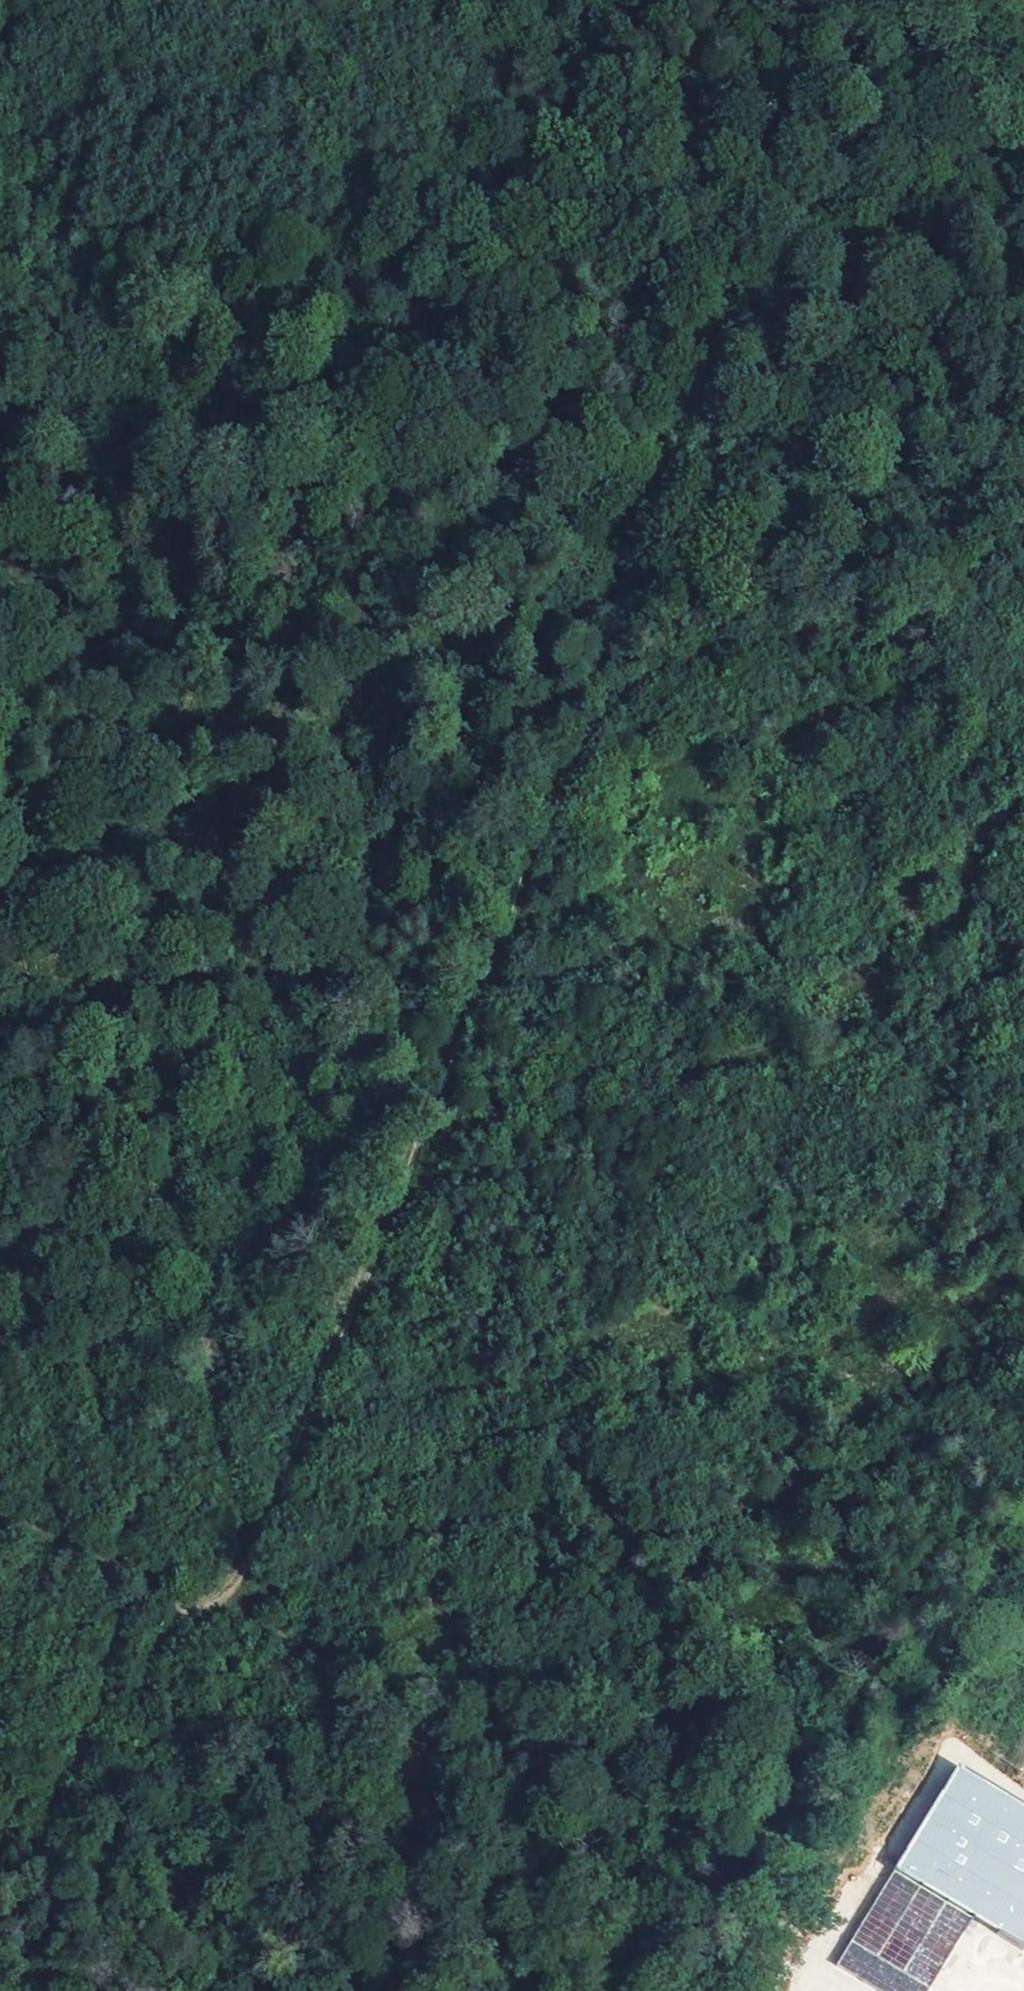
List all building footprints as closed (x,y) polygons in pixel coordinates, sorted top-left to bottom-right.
[(958,1764),(836,1964),(879,1990),(926,1990),(972,1917),(1023,1948),(1023,1947),(1023,1804),(958,1764)]
